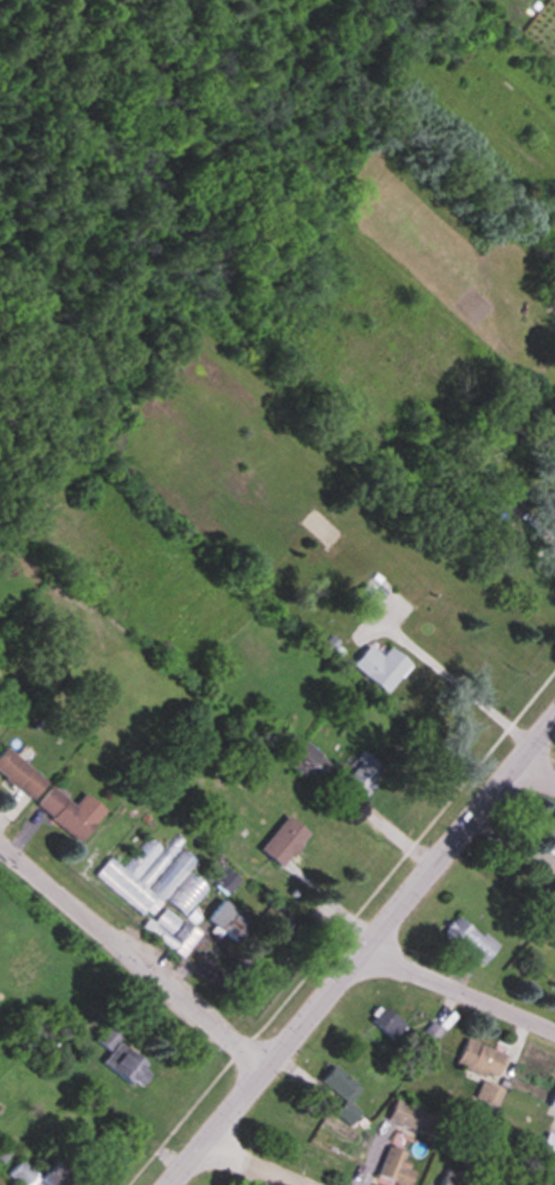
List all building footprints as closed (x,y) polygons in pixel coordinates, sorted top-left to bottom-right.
[(388,694),(414,664),(392,646),(384,655),(372,644),(354,665),(388,694)] [(33,800),(49,782),(6,747),(0,753),(0,773),(33,800)] [(366,796),(387,771),(366,752),(344,778),(366,796)] [(108,813),(87,794),(75,806),(53,787),(37,805),(80,843),(108,813)] [(261,850),(283,868),(311,834),(289,816),(261,850)] [(197,860),(181,848),(174,857),(149,838),(124,870),(110,859),(95,878),(150,921),(197,860)] [(168,903),(185,917),(208,889),(191,875),(168,903)] [(209,919),(237,944),(253,926),(225,901),(209,919)] [(174,951),(191,929),(166,909),(149,931),(174,951)] [(444,934),(482,968),(499,949),(461,915),(444,934)] [(406,1027),(383,1007),(367,1025),(391,1045),(406,1027)] [(442,1030),(432,1024),(423,1038),(433,1044),(442,1030)] [(120,1036),(107,1026),(97,1041),(110,1051),(120,1036)] [(477,1100),(498,1107),(505,1089),(497,1085),(508,1055),(468,1040),(458,1066),(486,1077),(477,1100)] [(155,1069),(118,1043),(103,1064),(140,1090),(155,1069)] [(321,1080),(349,1106),(363,1092),(335,1065),(321,1080)] [(389,1122),(421,1136),(431,1114),(398,1100),(389,1122)] [(398,1184),(410,1184),(420,1160),(388,1148),(377,1177),(398,1184)] [(446,1171),(440,1184),(466,1184),(468,1181),(446,1171)]
